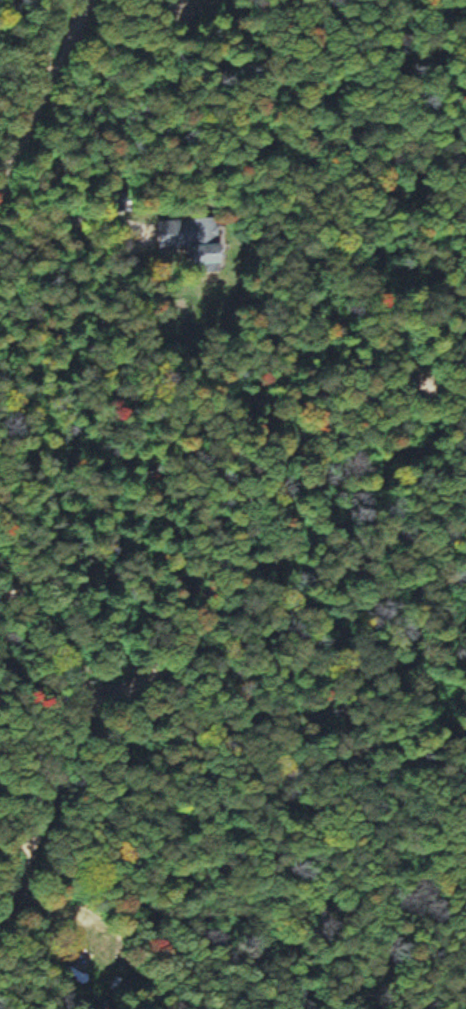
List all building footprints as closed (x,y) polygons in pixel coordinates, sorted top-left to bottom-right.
[(194,247),(196,272),(221,270),(218,216),(157,219),(159,248),(194,247)]
